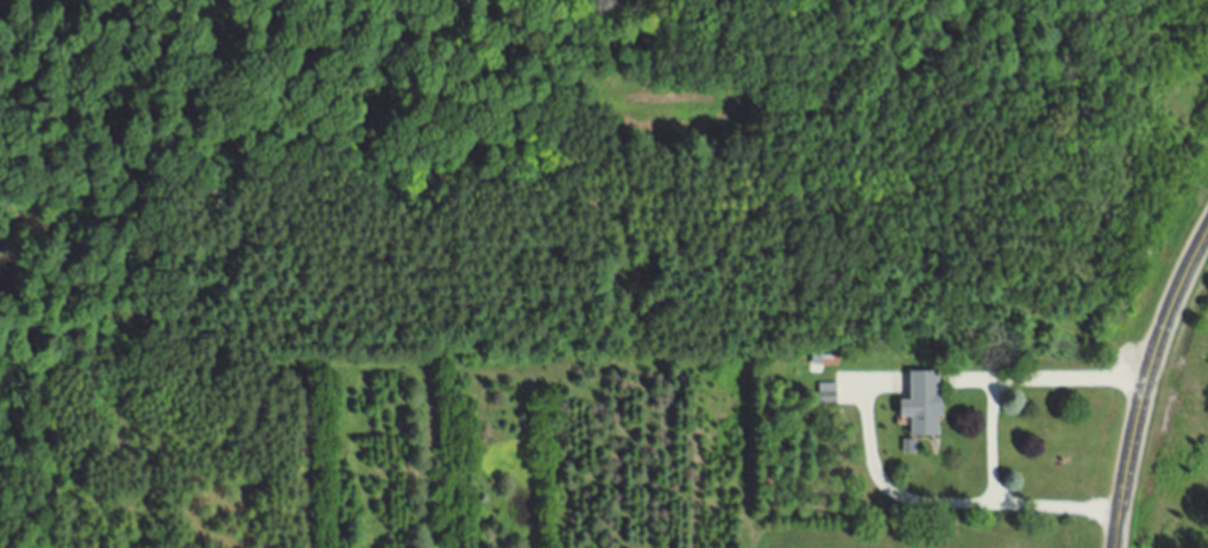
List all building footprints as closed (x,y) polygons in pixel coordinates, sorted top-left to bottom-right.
[(911,439),(940,438),(939,374),(911,374),(911,403),(901,403),(901,419),(911,419),(911,439)] [(837,386),(820,386),(820,406),(837,405),(837,386)]
